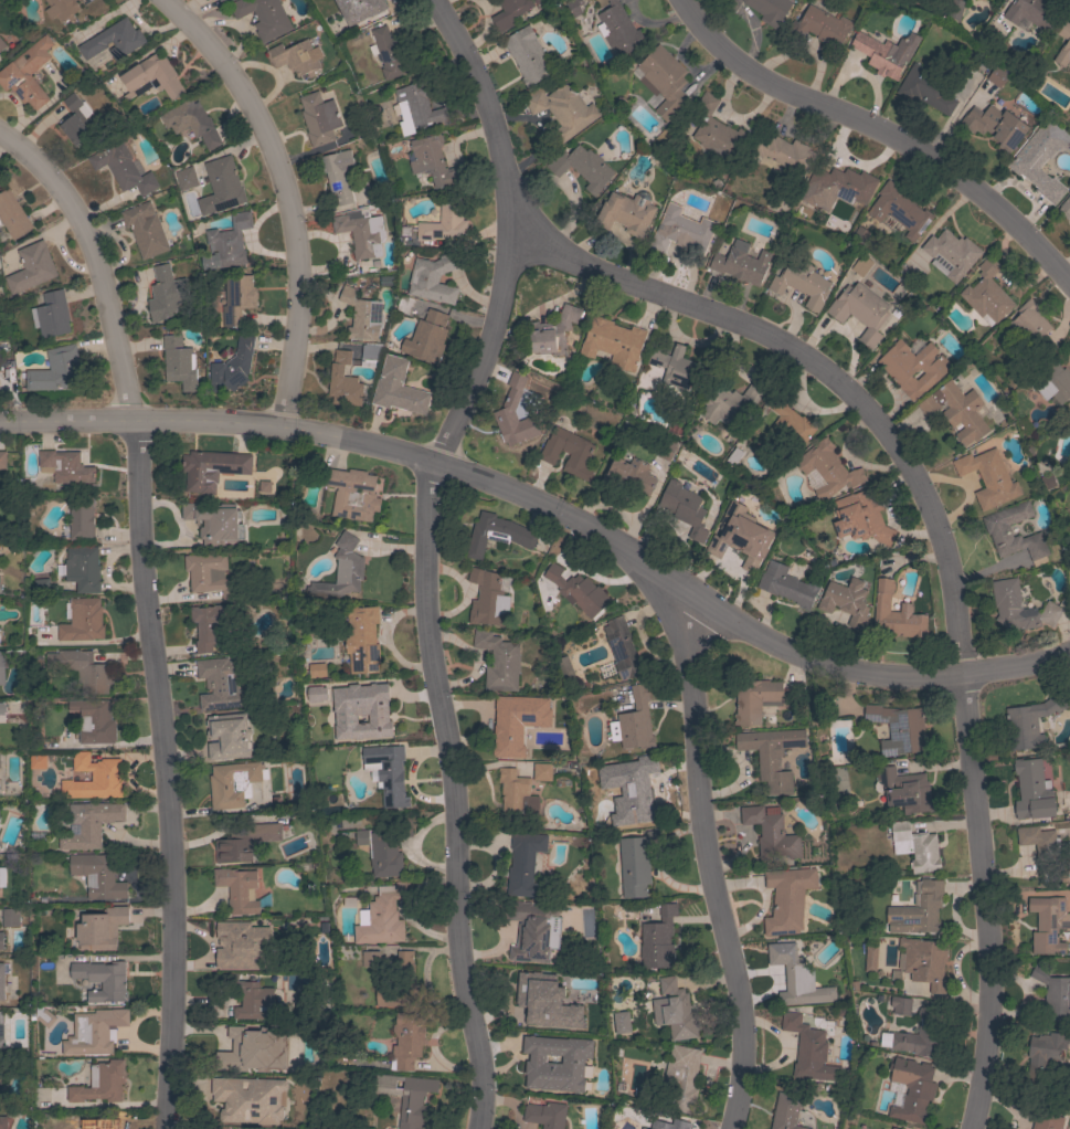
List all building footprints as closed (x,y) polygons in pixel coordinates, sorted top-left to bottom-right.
[(49,7),(44,0),(75,0),(82,10),(80,12),(82,14),(70,22),(67,18),(61,23),(55,15),(50,20),(44,10),(49,7)] [(230,8),(245,0),(278,0),(293,29),(262,44),(256,32),(257,31),(254,24),(258,21),(253,10),(235,20),(230,8)] [(340,12),(334,0),(384,0),(388,7),(370,17),(369,14),(349,25),(341,11),(340,12)] [(502,10),(497,0),(531,0),(534,6),(512,18),(516,23),(499,33),(490,18),(502,10)] [(564,2),(569,0),(582,0),(583,3),(579,6),(582,13),(572,18),(564,2)] [(608,1),(608,0),(617,0),(627,18),(627,17),(636,31),(638,29),(647,43),(638,48),(638,46),(621,56),(614,46),(611,49),(603,36),(602,36),(596,27),(602,23),(596,14),(610,7),(607,2),(608,1)] [(743,3),(742,0),(790,0),(793,2),(775,30),(759,20),(762,15),(743,3)] [(946,19),(952,0),(960,0),(964,1),(958,22),(946,19)] [(1011,3),(1014,0),(1042,0),(1060,12),(1047,33),(1021,17),(1016,25),(1002,17),(1010,3),(1011,3)] [(838,20),(840,15),(852,22),(838,50),(816,38),(817,36),(807,31),(804,38),(794,32),(808,4),(838,20)] [(126,15),(135,30),(138,28),(147,41),(115,62),(108,50),(114,45),(112,41),(106,44),(107,46),(85,61),(76,46),(126,15)] [(1066,19),(1069,22),(1069,62),(1068,61),(1063,67),(1052,60),(1066,40),(1056,33),(1066,19)] [(381,68),(382,67),(381,65),(383,65),(370,31),(385,24),(391,36),(394,35),(409,72),(385,81),(381,68)] [(554,71),(526,87),(521,78),(522,78),(517,67),(518,66),(501,39),(528,24),(554,71)] [(882,44),(884,40),(896,45),(900,39),(908,36),(910,32),(920,38),(907,63),(905,62),(899,74),(900,75),(897,81),(884,74),(883,76),(876,72),(877,70),(866,63),(870,57),(849,45),(857,31),(882,44)] [(6,92),(0,85),(0,71),(45,34),(53,43),(45,50),(51,57),(30,75),(50,99),(34,112),(27,102),(23,104),(10,87),(6,92)] [(311,49),(318,45),(322,56),(317,59),(321,67),(314,71),(315,75),(309,78),(306,73),(297,77),(292,67),(288,70),(285,63),(276,68),(275,66),(273,66),(271,62),(269,62),(266,56),(267,55),(265,51),(280,43),(284,50),(306,39),(311,49)] [(687,72),(682,76),(687,82),(679,89),(688,98),(677,109),(678,110),(666,123),(654,110),(665,99),(657,93),(655,95),(638,80),(644,74),(636,66),(658,44),(687,72)] [(157,52),(160,57),(163,55),(176,74),(174,75),(184,92),(171,101),(162,88),(159,91),(157,87),(153,88),(152,86),(136,96),(135,94),(127,99),(124,95),(128,92),(118,76),(157,52)] [(913,62),(929,71),(925,76),(950,89),(946,95),(957,101),(949,116),(915,97),(912,103),(896,93),(913,62)] [(985,78),(996,65),(1009,75),(998,88),(985,78)] [(449,124),(436,127),(434,120),(412,127),(405,101),(398,103),(393,89),(422,82),(431,110),(445,106),(449,124)] [(562,144),(553,131),(560,126),(547,108),(531,115),(523,98),(528,97),(526,93),(540,86),(547,102),(549,101),(545,96),(557,88),(561,82),(574,89),(586,106),(592,103),(601,115),(562,144)] [(342,125),(331,129),(336,139),(311,148),(306,133),(307,131),(300,112),(303,110),(298,97),(318,91),(322,103),(332,98),(342,125)] [(709,116),(725,126),(727,125),(737,131),(739,127),(750,135),(732,163),(708,147),(707,149),(699,145),(700,143),(691,137),(701,120),(697,118),(701,110),(695,106),(704,91),(719,99),(709,116)] [(73,115),(62,101),(73,92),(82,104),(77,108),(96,131),(76,147),(59,126),(73,115)] [(166,128),(158,116),(193,94),(206,116),(209,117),(212,122),(212,124),(222,143),(208,150),(200,135),(195,138),(188,126),(174,135),(170,126),(166,128)] [(1011,151),(1010,150),(1007,154),(997,146),(999,143),(992,137),(993,136),(985,130),(982,135),(975,130),(973,134),(958,123),(967,112),(968,112),(973,105),(983,113),(989,104),(1002,113),(1005,109),(1029,127),(1011,151)] [(1047,117),(1069,137),(1069,151),(1067,148),(1057,149),(1049,159),(1047,158),(1038,168),(1050,178),(1051,177),(1067,189),(1053,205),(1035,190),(1037,188),(1019,173),(1018,176),(1006,166),(1047,117)] [(445,168),(446,167),(447,169),(458,166),(463,181),(435,189),(430,171),(412,176),(409,161),(414,160),(411,149),(410,149),(409,146),(411,146),(409,140),(438,131),(439,135),(441,135),(443,141),(442,141),(443,145),(439,146),(441,148),(439,148),(445,168)] [(791,145),(794,138),(817,152),(802,178),(763,154),(761,157),(748,149),(755,135),(766,141),(770,137),(773,139),(775,136),(791,145)] [(106,163),(94,171),(86,158),(110,144),(114,147),(121,143),(131,159),(130,160),(140,177),(150,171),(159,186),(141,197),(135,184),(123,192),(106,163)] [(594,154),(594,152),(603,160),(602,161),(614,172),(593,197),(584,188),(589,182),(569,165),(558,178),(544,166),(558,151),(560,154),(563,149),(569,155),(578,144),(585,151),(587,149),(594,154)] [(354,169),(342,172),(345,179),(348,179),(353,202),(338,207),(336,198),(335,198),(333,193),(331,193),(326,172),(322,173),(318,157),(350,149),(353,165),(354,169)] [(241,188),(242,188),(246,201),(202,217),(197,200),(213,194),(203,163),(230,155),(241,188)] [(198,184),(180,191),(173,172),(191,166),(198,184)] [(865,205),(852,200),(850,204),(829,192),(827,197),(805,184),(815,166),(829,172),(831,167),(843,172),(846,168),(859,175),(861,170),(878,179),(865,205)] [(915,200),(913,204),(922,211),(924,209),(934,217),(913,243),(903,235),(908,230),(888,214),(889,213),(887,212),(879,222),(866,212),(879,194),(877,193),(888,179),(915,200)] [(3,224),(0,226),(0,193),(8,188),(33,226),(13,240),(3,224)] [(640,239),(624,231),(626,226),(613,220),(608,231),(593,224),(611,189),(632,200),(635,194),(639,197),(636,204),(640,207),(644,199),(649,201),(648,203),(656,207),(640,239)] [(1059,205),(1069,193),(1069,216),(1069,215),(1066,219),(1056,210),(1060,207),(1059,205)] [(129,226),(125,229),(119,212),(149,200),(153,212),(156,212),(170,250),(142,260),(129,226)] [(439,223),(439,201),(463,201),(462,220),(467,220),(466,240),(434,239),(434,241),(416,240),(416,222),(439,223)] [(682,208),(679,214),(698,222),(701,215),(717,223),(703,255),(686,247),(686,249),(675,244),(675,243),(669,241),(664,254),(647,247),(668,201),(682,208)] [(330,218),(345,214),(345,213),(368,209),(369,218),(381,215),(384,236),(382,241),(380,241),(382,255),(354,260),(352,250),(353,250),(351,231),(333,233),(330,218)] [(203,270),(201,256),(214,255),(212,244),(206,244),(204,231),(216,229),(218,232),(232,230),(230,214),(250,211),(252,228),(241,230),(243,251),(244,250),(246,263),(203,270)] [(869,232),(862,244),(850,236),(858,224),(869,232)] [(955,284),(930,263),(934,257),(933,256),(932,258),(920,249),(931,234),(935,239),(944,228),(952,233),(951,234),(957,240),(960,236),(963,240),(965,236),(982,251),(955,284)] [(722,271),(721,274),(708,268),(714,252),(727,257),(734,238),(750,244),(745,255),(756,260),(761,249),(771,253),(767,263),(767,264),(759,286),(722,271)] [(57,275),(11,295),(3,277),(24,268),(17,250),(42,239),(57,275)] [(786,284),(780,296),(766,288),(773,275),(777,277),(788,255),(791,256),(795,247),(808,255),(804,263),(813,267),(812,271),(822,275),(820,277),(830,283),(829,285),(830,286),(823,302),(824,303),(818,314),(804,306),(809,296),(786,284)] [(407,294),(410,284),(409,283),(415,257),(433,262),(439,258),(439,256),(453,251),(458,267),(439,275),(437,283),(458,288),(454,305),(407,294)] [(861,278),(849,268),(860,253),(873,262),(861,278)] [(989,278),(1015,304),(995,324),(994,323),(989,327),(957,294),(967,285),(971,288),(982,277),(977,273),(981,271),(976,266),(988,255),(1000,267),(989,278)] [(168,263),(172,279),(184,277),(190,299),(178,303),(179,310),(172,312),(173,317),(152,323),(147,299),(152,298),(150,285),(156,284),(151,267),(168,263)] [(912,273),(905,283),(893,273),(900,264),(912,273)] [(222,306),(225,305),(224,275),(252,275),(252,286),(254,286),(254,289),(256,289),(256,292),(257,293),(257,298),(256,299),(256,308),(241,308),(241,326),(222,327),(222,306)] [(889,306),(884,312),(889,314),(876,331),(881,336),(871,349),(857,339),(866,327),(848,314),(841,324),(825,310),(834,298),(836,299),(847,284),(852,288),(857,282),(889,306)] [(348,338),(349,327),(352,327),(353,306),(338,300),(343,285),(357,289),(353,297),(356,298),(356,299),(382,302),(381,313),(383,315),(382,326),(380,328),(379,334),(378,334),(378,340),(348,338)] [(70,319),(67,319),(71,331),(41,338),(39,327),(33,328),(30,309),(45,306),(42,294),(62,288),(70,319)] [(412,316),(396,312),(401,295),(416,299),(412,316)] [(1052,327),(1046,334),(1056,346),(1045,356),(1034,344),(1027,349),(1005,325),(1010,319),(1011,320),(1019,314),(1016,310),(1029,297),(1038,307),(1036,309),(1052,327)] [(566,355),(553,356),(552,352),(540,354),(539,351),(530,352),(527,321),(538,320),(538,324),(559,321),(558,317),(563,303),(581,309),(576,324),(570,321),(571,330),(563,331),(563,336),(564,336),(566,355)] [(400,350),(403,338),(411,340),(419,319),(423,320),(427,308),(448,315),(443,328),(447,329),(442,344),(444,345),(437,363),(400,350)] [(637,357),(639,358),(634,373),(608,365),(612,355),(596,349),(593,359),(578,354),(583,340),(584,340),(592,315),(613,321),(612,325),(629,330),(632,326),(647,330),(637,357)] [(247,379),(232,391),(229,388),(226,388),(226,391),(211,392),(209,363),(225,362),(235,356),(237,334),(254,336),(247,379)] [(165,363),(163,349),(162,349),(162,336),(181,335),(182,348),(192,348),(192,354),(194,354),(194,368),(197,368),(197,380),(198,380),(198,391),(182,391),(182,380),(166,381),(165,363)] [(893,345),(893,344),(899,338),(909,348),(908,349),(914,356),(929,341),(939,351),(932,357),(933,358),(937,354),(939,356),(941,355),(952,366),(924,392),(923,391),(912,402),(898,387),(899,386),(876,361),(893,345)] [(85,383),(60,390),(25,390),(25,370),(50,370),(45,350),(75,342),(85,383)] [(383,344),(379,361),(361,359),(362,345),(364,345),(364,342),(383,344)] [(666,368),(659,366),(659,368),(646,363),(651,349),(670,356),(675,342),(685,347),(681,357),(704,366),(696,390),(689,388),(688,392),(661,382),(666,368)] [(361,405),(332,403),(333,395),(328,395),(331,362),(332,362),(335,349),(351,351),(350,365),(345,365),(343,376),(358,377),(358,382),(363,383),(361,405)] [(383,380),(385,381),(386,378),(384,378),(391,355),(414,361),(407,387),(437,394),(432,416),(395,408),(395,410),(377,405),(383,380)] [(1068,372),(1069,374),(1069,395),(1057,407),(1050,399),(1052,397),(1051,395),(1046,400),(1027,380),(1052,358),(1062,369),(1064,367),(1069,371),(1068,372)] [(506,442),(504,443),(491,412),(500,410),(510,387),(506,384),(512,370),(528,378),(513,411),(518,421),(532,415),(540,434),(522,442),(522,441),(508,446),(506,442)] [(755,376),(764,382),(761,387),(765,390),(761,397),(756,393),(730,429),(718,419),(713,425),(699,414),(706,405),(703,404),(707,400),(709,401),(721,384),(731,392),(733,390),(741,395),(755,376)] [(989,430),(974,442),(973,440),(964,447),(954,434),(964,428),(960,422),(952,428),(941,413),(947,407),(944,403),(941,405),(942,408),(926,419),(915,403),(937,387),(937,388),(950,379),(963,395),(972,389),(984,403),(974,410),(989,430)] [(778,415),(769,408),(775,398),(801,418),(802,416),(816,428),(798,451),(780,436),(776,441),(766,432),(778,415)] [(547,439),(548,439),(553,425),(557,426),(559,420),(570,425),(566,431),(590,442),(590,443),(594,445),(585,466),(593,471),(587,482),(562,469),(569,454),(560,450),(553,465),(538,458),(547,439)] [(825,435),(835,447),(831,451),(840,462),(839,463),(847,472),(861,467),(866,481),(835,492),(830,496),(819,502),(814,489),(808,485),(807,478),(794,461),(825,435)] [(656,455),(664,439),(676,444),(676,446),(678,447),(676,452),(674,451),(668,462),(656,455)] [(982,511),(973,493),(984,487),(976,468),(957,477),(951,461),(970,453),(972,457),(995,447),(1010,483),(1016,481),(1021,494),(982,511)] [(54,450),(54,452),(80,452),(80,464),(83,464),(83,467),(95,466),(95,483),(54,483),(54,466),(39,467),(38,451),(54,450)] [(252,454),(251,475),(210,472),(209,478),(216,478),(215,495),(200,494),(200,492),(187,492),(188,471),(180,469),(181,454),(189,455),(189,451),(252,454)] [(648,497),(623,485),(619,492),(600,483),(612,455),(629,463),(632,457),(649,465),(647,469),(649,471),(648,475),(657,478),(648,497)] [(335,489),(337,490),(337,488),(324,486),(326,468),(348,472),(349,468),(367,472),(367,474),(377,476),(373,494),(375,494),(375,497),(381,498),(379,513),(373,511),(371,521),(331,516),(335,489)] [(701,497),(701,499),(702,500),(701,505),(699,504),(698,506),(706,510),(701,518),(703,519),(701,524),(704,525),(702,529),(708,531),(702,544),(687,536),(691,526),(671,516),(674,513),(657,505),(669,478),(670,479),(671,478),(679,482),(679,484),(681,485),(680,487),(701,497)] [(843,516),(854,511),(848,496),(869,488),(873,500),(877,499),(880,507),(877,508),(878,510),(883,525),(896,530),(889,546),(888,547),(876,541),(876,539),(870,537),(869,535),(868,535),(865,537),(862,532),(858,534),(857,530),(850,534),(849,532),(843,516)] [(68,497),(94,497),(95,509),(93,509),(93,516),(94,516),(94,526),(93,526),(93,539),(70,539),(68,497)] [(763,559),(729,541),(720,559),(703,551),(713,532),(717,535),(728,515),(721,511),(729,498),(748,508),(745,513),(756,518),(753,526),(774,537),(763,559)] [(1008,525),(1013,537),(1019,534),(1021,538),(1040,531),(1049,553),(1045,556),(1048,563),(1034,567),(1025,547),(998,558),(988,534),(987,535),(981,518),(1027,499),(1034,515),(1008,525)] [(203,547),(203,539),(200,539),(200,537),(199,537),(199,529),(200,529),(200,527),(203,527),(203,519),(199,519),(199,525),(195,525),(194,519),(181,520),(181,504),(197,503),(197,506),(220,506),(220,504),(235,504),(235,508),(236,508),(236,510),(240,510),(242,518),(237,518),(237,524),(244,524),(244,539),(237,539),(237,546),(203,547)] [(496,515),(495,517),(509,520),(539,535),(531,550),(509,540),(508,545),(487,538),(481,561),(465,557),(475,521),(477,523),(480,510),(496,515)] [(359,540),(351,551),(360,557),(363,557),(362,580),(360,580),(359,592),(350,591),(337,598),(305,597),(306,587),(309,587),(309,582),(336,583),(337,559),(332,557),(339,547),(333,545),(343,530),(359,540)] [(97,546),(97,566),(99,566),(100,592),(76,593),(76,581),(65,581),(64,560),(66,560),(66,547),(97,546)] [(225,552),(227,569),(223,570),(223,578),(233,577),(234,598),(222,599),(221,590),(190,592),(189,570),(184,570),(183,556),(225,552)] [(762,571),(763,572),(769,559),(788,567),(785,574),(797,579),(796,580),(807,584),(808,581),(818,585),(808,611),(805,610),(805,609),(799,606),(799,605),(794,603),(795,602),(776,594),(775,595),(755,587),(762,571)] [(573,602),(571,604),(557,590),(558,588),(553,583),(542,577),(551,561),(563,569),(559,576),(565,581),(571,576),(573,578),(578,573),(582,579),(585,577),(595,588),(596,585),(611,600),(590,620),(573,602)] [(507,626),(495,625),(496,624),(479,623),(479,624),(468,623),(469,609),(470,609),(472,600),(477,601),(478,584),(466,581),(470,567),(500,574),(499,590),(502,591),(502,595),(509,595),(507,626)] [(846,588),(850,577),(864,581),(860,588),(867,590),(862,601),(866,602),(865,605),(869,608),(866,615),(869,616),(864,631),(847,625),(850,614),(837,609),(838,606),(834,604),(830,614),(816,608),(820,598),(822,598),(828,580),(846,588)] [(996,606),(994,606),(990,580),(1016,577),(1017,591),(1021,590),(1023,600),(1019,601),(1020,612),(1037,610),(1045,598),(1063,610),(1052,627),(1040,620),(1041,626),(1024,629),(1024,627),(1019,629),(1019,626),(1014,633),(994,620),(997,615),(996,606)] [(877,578),(893,579),(892,593),(890,593),(889,611),(900,612),(900,602),(913,603),(912,614),(926,614),(925,637),(901,636),(901,633),(873,631),(877,578)] [(100,598),(102,625),(104,625),(104,639),(93,639),(93,640),(57,641),(56,624),(71,623),(71,609),(68,609),(68,598),(100,598)] [(193,620),(191,620),(190,606),(197,606),(197,608),(213,606),(212,605),(227,604),(230,625),(216,626),(218,637),(214,637),(215,645),(212,645),(212,652),(195,653),(193,620)] [(351,674),(350,653),(345,653),(345,639),(348,637),(346,606),(357,605),(357,608),(378,606),(378,623),(374,623),(375,644),(379,644),(380,663),(378,663),(379,672),(351,674)] [(629,636),(628,636),(635,655),(637,654),(644,672),(621,680),(613,663),(615,662),(602,627),(607,625),(605,621),(622,614),(629,636)] [(518,654),(519,654),(519,672),(518,672),(517,690),(485,690),(485,664),(490,664),(491,650),(472,647),(474,630),(491,632),(491,636),(500,637),(500,642),(518,642),(518,654)] [(82,694),(82,683),(77,683),(77,671),(63,671),(63,668),(45,668),(45,653),(57,653),(57,651),(80,651),(80,652),(92,651),(92,664),(110,664),(110,668),(113,668),(113,684),(108,684),(108,694),(82,694)] [(574,676),(564,679),(555,660),(566,655),(574,676)] [(227,657),(227,661),(240,660),(244,706),(200,710),(199,695),(212,694),(211,688),(205,688),(204,677),(197,678),(195,661),(227,657)] [(325,663),(326,676),(309,677),(308,664),(325,663)] [(391,703),(390,703),(391,721),(364,724),(367,741),(348,742),(347,725),(357,725),(356,717),(360,717),(358,696),(360,696),(359,679),(389,677),(391,703)] [(733,720),(734,720),(734,717),(733,717),(733,714),(735,714),(735,680),(782,680),(782,688),(799,689),(799,707),(761,706),(761,725),(733,725),(733,720)] [(621,739),(612,741),(608,722),(617,721),(616,715),(635,711),(633,699),(632,699),(629,686),(646,683),(648,700),(646,701),(651,736),(653,736),(655,747),(639,749),(639,746),(632,747),(633,749),(625,750),(624,749),(622,749),(621,739)] [(1061,689),(1069,701),(1069,703),(1057,714),(1055,710),(1047,716),(1037,717),(1038,734),(1042,734),(1045,748),(1018,750),(1017,738),(1011,738),(1010,731),(1007,731),(1005,708),(1029,706),(1029,705),(1041,703),(1061,689)] [(107,700),(107,701),(110,701),(110,720),(115,719),(115,742),(80,743),(78,715),(80,715),(80,710),(67,710),(67,700),(107,700)] [(523,728),(530,728),(529,747),(525,747),(525,757),(512,757),(512,758),(506,757),(496,756),(496,747),(499,747),(500,701),(511,701),(511,716),(523,716),(523,728)] [(900,753),(900,755),(881,757),(880,740),(889,739),(888,722),(864,721),(865,704),(881,705),(881,708),(897,708),(897,710),(922,707),(924,735),(926,735),(928,750),(900,753)] [(245,713),(247,728),(248,728),(251,730),(252,734),(250,736),(250,741),(252,742),(252,749),(251,749),(251,756),(209,760),(208,743),(218,742),(218,739),(209,740),(209,737),(206,737),(206,731),(208,730),(208,727),(205,727),(205,720),(206,719),(206,716),(245,713)] [(792,794),(766,796),(765,781),(759,781),(756,749),(735,750),(734,734),(804,729),(805,746),(782,747),(782,755),(778,755),(780,772),(791,771),(792,794)] [(382,789),(378,789),(377,770),(363,770),(361,748),(403,745),(404,760),(402,760),(404,796),(410,796),(410,806),(383,809),(382,789)] [(61,798),(60,780),(72,780),(72,781),(92,781),(92,770),(73,771),(72,752),(88,751),(88,763),(96,763),(96,761),(100,760),(100,759),(119,758),(120,780),(121,780),(121,796),(61,798)] [(29,769),(29,755),(45,755),(45,768),(29,769)] [(617,769),(642,766),(640,757),(655,755),(657,769),(659,769),(659,772),(646,774),(650,806),(659,805),(660,819),(647,821),(646,819),(631,821),(632,826),(613,830),(612,819),(631,815),(627,794),(622,795),(617,769)] [(1017,774),(1014,774),(1014,769),(1016,769),(1015,760),(1040,758),(1042,780),(1049,780),(1050,790),(1052,790),(1053,803),(1055,803),(1056,810),(1055,811),(1056,816),(1030,819),(1030,816),(1024,817),(1024,819),(1016,820),(1016,814),(1015,814),(1014,806),(1015,806),(1014,801),(1019,800),(1017,774)] [(259,761),(261,767),(264,767),(265,781),(250,782),(251,798),(243,798),(244,808),(211,810),(208,775),(212,775),(211,766),(259,761)] [(532,763),(552,763),(552,766),(554,766),(553,772),(551,772),(551,781),(532,780),(532,763)] [(930,799),(934,798),(935,811),(928,812),(928,811),(903,814),(903,805),(887,808),(886,790),(894,789),(893,782),(879,784),(879,780),(876,781),(873,768),(894,766),(896,775),(924,772),(925,781),(928,781),(930,799)] [(530,778),(529,796),(539,796),(538,814),(527,814),(527,823),(498,822),(498,812),(501,812),(502,794),(501,794),(501,782),(497,782),(497,777),(499,778),(499,772),(497,772),(497,768),(516,768),(515,777),(530,778)] [(59,850),(59,835),(71,834),(71,825),(78,825),(78,824),(68,824),(68,804),(124,803),(125,821),(113,821),(114,823),(103,823),(103,821),(100,821),(100,848),(59,850)] [(783,835),(798,834),(801,857),(788,858),(787,855),(772,856),(773,859),(760,861),(758,837),(761,837),(760,823),(741,824),(740,808),(763,805),(763,814),(782,813),(783,835)] [(372,877),(372,867),(370,867),(369,844),(356,845),(354,831),(368,830),(368,836),(369,836),(369,833),(379,832),(379,835),(396,834),(395,817),(411,816),(412,836),(396,837),(398,852),(401,852),(403,875),(372,877)] [(937,857),(940,857),(941,871),(912,874),(912,868),(910,868),(909,862),(911,862),(911,859),(913,859),(912,852),(893,854),(890,822),(909,820),(910,833),(926,832),(926,834),(935,833),(937,857)] [(256,842),(256,851),(252,851),(253,862),(215,863),(214,840),(230,840),(230,830),(247,829),(247,824),(280,823),(282,841),(256,842)] [(1060,843),(1069,842),(1069,860),(1062,861),(1061,854),(1045,856),(1048,887),(1039,887),(1035,844),(1017,845),(1016,827),(1038,825),(1039,831),(1055,830),(1055,837),(1060,836),(1060,843)] [(623,898),(618,838),(640,836),(640,832),(657,831),(658,850),(647,851),(650,884),(646,884),(646,897),(628,898),(623,898)] [(508,873),(510,873),(511,850),(509,850),(511,832),(548,835),(545,852),(528,851),(527,854),(534,855),(534,856),(542,856),(541,869),(533,868),(532,883),(538,883),(537,897),(507,895),(508,873)] [(114,854),(114,882),(127,882),(127,898),(87,899),(87,887),(85,887),(85,876),(83,876),(83,875),(70,875),(68,855),(114,854)] [(231,915),(231,908),(227,908),(227,899),(229,899),(227,886),(219,886),(219,868),(229,868),(229,869),(235,869),(235,872),(256,871),(256,888),(253,888),(254,900),(258,900),(259,914),(231,915)] [(763,937),(762,917),(771,916),(777,899),(776,888),(764,888),(763,872),(763,871),(774,871),(775,872),(796,871),(797,878),(801,878),(801,883),(797,883),(797,884),(795,884),(796,894),(798,897),(796,904),(798,905),(799,933),(763,937)] [(917,931),(917,932),(888,932),(888,920),(899,920),(898,908),(901,908),(901,906),(918,906),(918,894),(920,893),(920,879),(930,878),(930,880),(943,880),(943,894),(941,894),(941,908),(937,908),(937,920),(939,920),(939,931),(917,931)] [(353,943),(353,926),(359,925),(359,914),(368,914),(368,901),(373,901),(373,896),(378,896),(377,886),(395,885),(395,882),(412,880),(412,898),(394,899),(395,910),(396,910),(398,920),(403,919),(404,941),(353,943)] [(1064,914),(1069,914),(1069,928),(1064,928),(1058,928),(1058,942),(1066,942),(1064,954),(1031,953),(1031,931),(1036,931),(1036,912),(1027,912),(1028,897),(1049,897),(1064,897),(1064,899),(1066,899),(1066,910),(1064,910),(1064,914)] [(549,962),(511,960),(512,946),(519,946),(521,921),(505,920),(506,900),(531,903),(531,911),(543,912),(543,917),(549,917),(549,925),(551,925),(549,962)] [(642,959),(640,959),(639,946),(642,946),(640,924),(659,922),(659,904),(676,903),(677,916),(671,916),(671,935),(669,935),(669,943),(674,943),(674,949),(675,949),(675,952),(674,952),(674,963),(675,963),(676,967),(642,968),(642,959)] [(80,950),(80,940),(76,940),(76,924),(82,924),(82,915),(105,914),(105,908),(113,908),(113,907),(128,906),(128,925),(116,925),(116,950),(80,950)] [(19,908),(19,926),(2,927),(1,908),(19,908)] [(235,937),(233,937),(233,938),(215,938),(215,921),(235,921),(235,922),(250,922),(250,927),(268,927),(268,948),(259,948),(259,968),(235,968),(235,937)] [(946,940),(946,961),(944,961),(943,980),(945,980),(944,994),(929,993),(929,982),(921,981),(921,969),(918,969),(918,973),(898,972),(899,954),(903,954),(903,947),(898,947),(898,938),(946,940)] [(778,1005),(777,992),(786,991),(784,957),(777,957),(776,941),(795,939),(796,957),(803,957),(804,968),(813,967),(814,988),(835,986),(836,1001),(778,1005)] [(876,972),(865,971),(866,946),(877,946),(876,972)] [(379,951),(379,966),(361,967),(361,951),(379,951)] [(375,985),(405,985),(405,977),(401,977),(401,964),(396,964),(396,951),(413,951),(414,984),(419,984),(420,1005),(377,1006),(375,985)] [(1068,977),(1069,977),(1069,1020),(1045,1020),(1045,984),(1028,975),(1037,960),(1049,967),(1046,974),(1050,978),(1068,978),(1068,977)] [(89,962),(89,964),(110,963),(110,961),(125,961),(125,990),(127,990),(127,1002),(100,1002),(99,982),(88,982),(88,979),(70,979),(70,963),(89,962)] [(545,1005),(549,1005),(548,1021),(543,1020),(543,1028),(520,1026),(520,1021),(515,1021),(515,1005),(521,1006),(522,986),(506,985),(507,968),(528,969),(527,982),(547,983),(545,1005)] [(274,1007),(285,1006),(285,1019),(233,1019),(233,1006),(241,1006),(241,991),(220,991),(220,973),(237,973),(237,981),(258,981),(258,988),(273,988),(274,1007)] [(664,1024),(654,1025),(651,999),(667,996),(667,993),(660,994),(658,978),(675,975),(676,989),(684,988),(684,992),(687,992),(689,1011),(695,1010),(698,1037),(670,1041),(669,1024),(664,1025),(664,1024)] [(912,999),(910,1015),(892,1013),(893,1006),(889,1006),(890,995),(912,999)] [(917,1034),(918,1025),(920,1025),(921,1016),(918,1014),(918,1009),(921,1006),(924,1007),(925,1004),(945,1005),(940,1057),(912,1055),(913,1052),(888,1049),(888,1047),(879,1046),(880,1033),(889,1034),(889,1032),(917,1034)] [(94,1013),(94,1010),(110,1010),(110,1009),(128,1007),(128,1025),(115,1025),(115,1043),(113,1043),(113,1054),(62,1054),(62,1041),(67,1041),(67,1036),(73,1035),(73,1014),(87,1013),(94,1013)] [(628,1010),(631,1032),(615,1034),(612,1012),(628,1010)] [(798,1032),(780,1030),(782,1011),(801,1013),(799,1023),(808,1024),(807,1028),(825,1031),(824,1042),(827,1042),(825,1062),(822,1062),(822,1065),(841,1067),(840,1081),(792,1076),(794,1063),(795,1063),(798,1032)] [(425,1014),(424,1045),(422,1045),(421,1057),(413,1057),(413,1070),(389,1069),(390,1057),(391,1057),(392,1045),(396,1045),(396,1038),(392,1031),(392,1023),(395,1023),(395,1012),(425,1014)] [(277,1055),(276,1072),(262,1072),(262,1069),(229,1069),(229,1070),(212,1070),(213,1030),(231,1030),(256,1030),(255,1044),(241,1044),(240,1055),(277,1055)] [(1029,1057),(1027,1057),(1029,1036),(1037,1037),(1038,1035),(1041,1035),(1041,1034),(1048,1035),(1049,1032),(1062,1033),(1062,1036),(1069,1036),(1068,1044),(1067,1044),(1066,1049),(1060,1049),(1059,1056),(1062,1056),(1062,1061),(1059,1061),(1058,1063),(1043,1061),(1040,1085),(1026,1083),(1029,1057)] [(597,1035),(596,1054),(580,1053),(581,1034),(597,1035)] [(528,1052),(525,1052),(526,1037),(544,1040),(543,1052),(551,1053),(551,1054),(560,1055),(558,1077),(549,1076),(547,1094),(523,1090),(528,1052)] [(693,1087),(697,1088),(692,1115),(670,1110),(675,1090),(663,1088),(671,1044),(701,1049),(693,1087)] [(904,1085),(898,1083),(889,1080),(891,1073),(888,1072),(890,1063),(893,1064),(894,1056),(903,1058),(902,1066),(904,1067),(907,1059),(915,1061),(914,1064),(920,1065),(921,1062),(930,1064),(930,1067),(933,1068),(930,1081),(935,1083),(932,1100),(928,1100),(925,1112),(929,1112),(925,1125),(887,1116),(889,1106),(893,1107),(894,1105),(901,1107),(904,1094),(905,1095),(907,1088),(905,1086),(904,1085)] [(83,1086),(83,1088),(89,1088),(89,1066),(91,1066),(91,1065),(97,1065),(97,1063),(109,1062),(109,1059),(124,1059),(125,1084),(120,1084),(121,1101),(106,1101),(106,1098),(83,1099),(83,1101),(66,1101),(66,1086),(83,1086)] [(422,1126),(421,1128),(397,1128),(401,1096),(373,1094),(374,1074),(437,1079),(436,1091),(425,1090),(424,1096),(422,1096),(421,1105),(426,1105),(425,1127),(422,1126)] [(286,1079),(286,1081),(287,1083),(287,1088),(285,1090),(282,1090),(279,1093),(279,1106),(283,1106),(282,1120),(279,1120),(278,1125),(258,1123),(258,1122),(220,1121),(219,1118),(219,1111),(220,1110),(221,1108),(224,1108),(224,1101),(212,1101),(212,1095),(210,1095),(211,1077),(286,1079)] [(44,1108),(32,1109),(32,1089),(44,1088),(44,1108)] [(795,1126),(812,1128),(770,1128),(777,1091),(801,1096),(795,1126)] [(565,1105),(562,1128),(537,1128),(538,1123),(521,1121),(523,1106),(526,1106),(526,1104),(544,1106),(544,1101),(565,1105)] [(1063,1118),(1061,1128),(1031,1128),(1036,1111),(1063,1118)] [(120,1117),(121,1128),(93,1128),(93,1118),(120,1117)] [(690,1122),(688,1128),(650,1128),(651,1119),(671,1123),(672,1118),(690,1122)]
